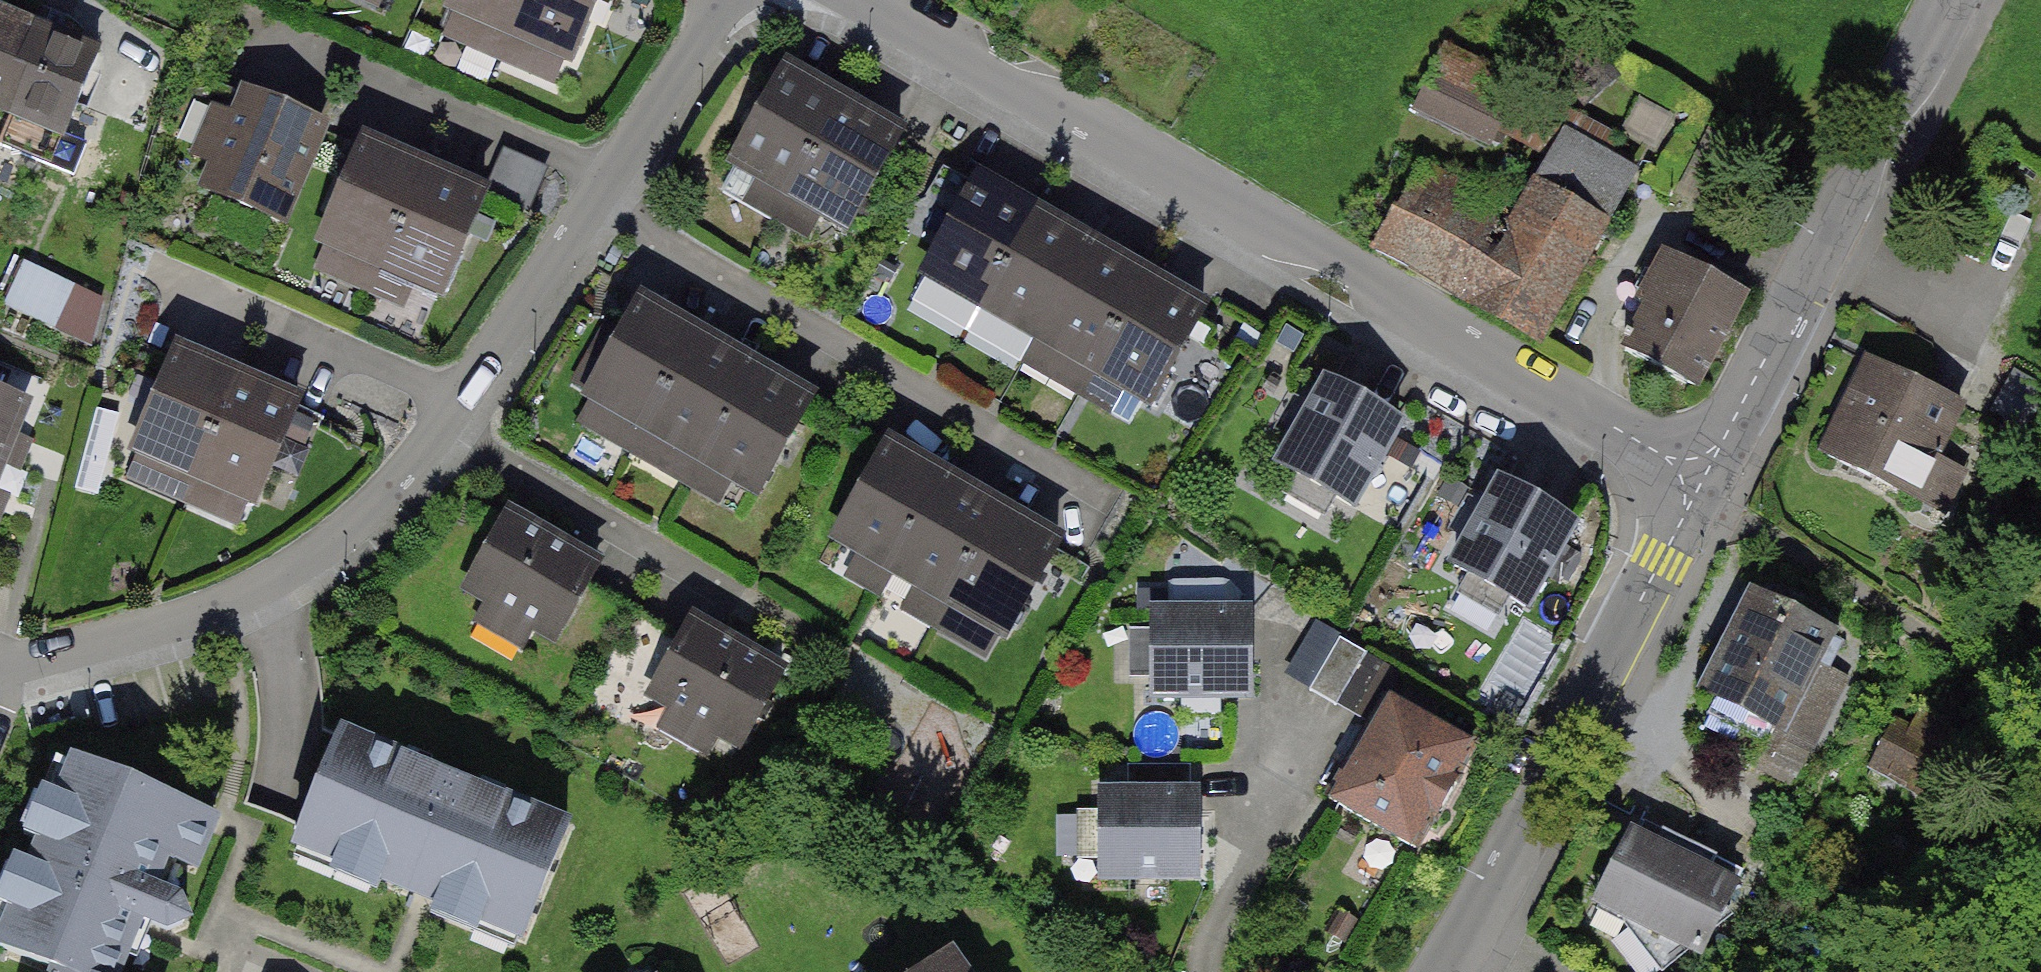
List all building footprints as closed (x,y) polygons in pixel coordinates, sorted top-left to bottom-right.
[(501,49),(522,0),(452,0),(442,23),(501,49)] [(560,75),(593,0),(522,0),(501,49),(560,75)] [(0,9),(0,120),(2,121),(40,25),(0,9)] [(92,46),(40,25),(2,121),(54,141),(92,46)] [(1519,77),(1443,43),(1415,105),(1491,139),(1519,77)] [(726,177),(782,209),(842,102),(785,71),(726,177)] [(332,130),(243,93),(198,202),(286,238),(332,130)] [(782,209),(839,240),(899,133),(842,102),(782,209)] [(1432,169),(1381,264),(1540,350),(1635,174),(1563,135),(1519,216),(1432,169)] [(420,168),(360,143),(313,253),(373,278),(420,168)] [(479,193),(420,168),(373,278),(432,303),(479,193)] [(1039,217),(981,183),(922,284),(980,318),(1039,217)] [(1097,251),(1039,217),(980,318),(1038,352),(1097,251)] [(1156,285),(1097,251),(1038,352),(1096,386),(1156,285)] [(1696,388),(1748,293),(1678,254),(1625,349),(1696,388)] [(9,302),(95,333),(110,291),(24,260),(9,302)] [(1214,319),(1156,285),(1096,386),(1155,420),(1214,319)] [(701,338),(639,303),(576,414),(638,449),(701,338)] [(763,373),(701,338),(638,449),(701,484),(763,373)] [(245,381),(182,352),(129,468),(192,497),(245,381)] [(1857,355),(1805,469),(1923,522),(1975,409),(1857,355)] [(825,407),(763,373),(701,484),(763,518),(825,407)] [(309,410),(245,381),(192,497),(255,526),(309,410)] [(1351,520),(1400,428),(1322,387),(1273,479),(1351,520)] [(12,464),(34,408),(0,394),(0,459),(12,464)] [(946,481),(887,448),(823,564),(882,597),(946,481)] [(12,464),(0,459),(0,494),(12,464)] [(1006,514),(946,481),(882,597),(941,629),(1006,514)] [(1534,626),(1583,535),(1495,488),(1446,579),(1534,626)] [(1065,547),(1006,514),(941,629),(1001,662),(1065,547)] [(602,574),(506,520),(465,591),(561,645),(602,574)] [(1462,592),(1450,616),(1488,636),(1500,611),(1462,592)] [(1850,653),(1747,602),(1697,701),(1801,753),(1850,653)] [(1143,617),(1145,706),(1254,704),(1251,615),(1143,617)] [(786,672),(688,617),(648,689),(746,743),(786,672)] [(1365,656),(1314,627),(1285,678),(1336,707),(1365,656)] [(1421,872),(1484,754),(1391,704),(1328,822),(1421,872)] [(335,740),(281,869),(523,970),(578,841),(335,740)] [(63,768),(0,923),(0,959),(33,971),(132,971),(194,821),(63,768)] [(1203,799),(1096,801),(1098,890),(1205,888),(1203,799)] [(1641,828),(1590,923),(1683,971),(1702,971),(1748,886),(1641,828)] [(957,962),(943,971),(965,971),(957,962)]
